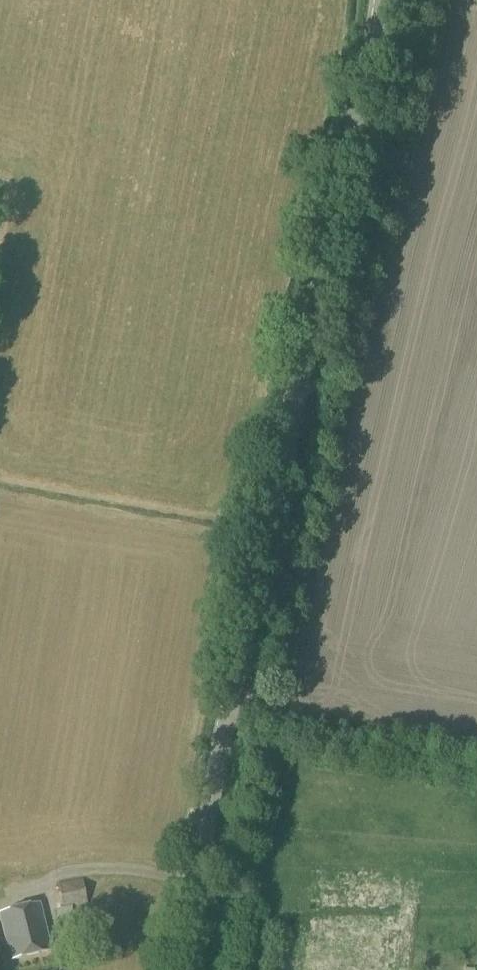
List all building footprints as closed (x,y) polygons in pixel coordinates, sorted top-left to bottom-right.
[(57,918),(72,915),(71,908),(87,905),(82,879),(58,884),(62,908),(56,910),(57,918)] [(51,951),(39,904),(0,913),(0,918),(11,962),(51,951)]
